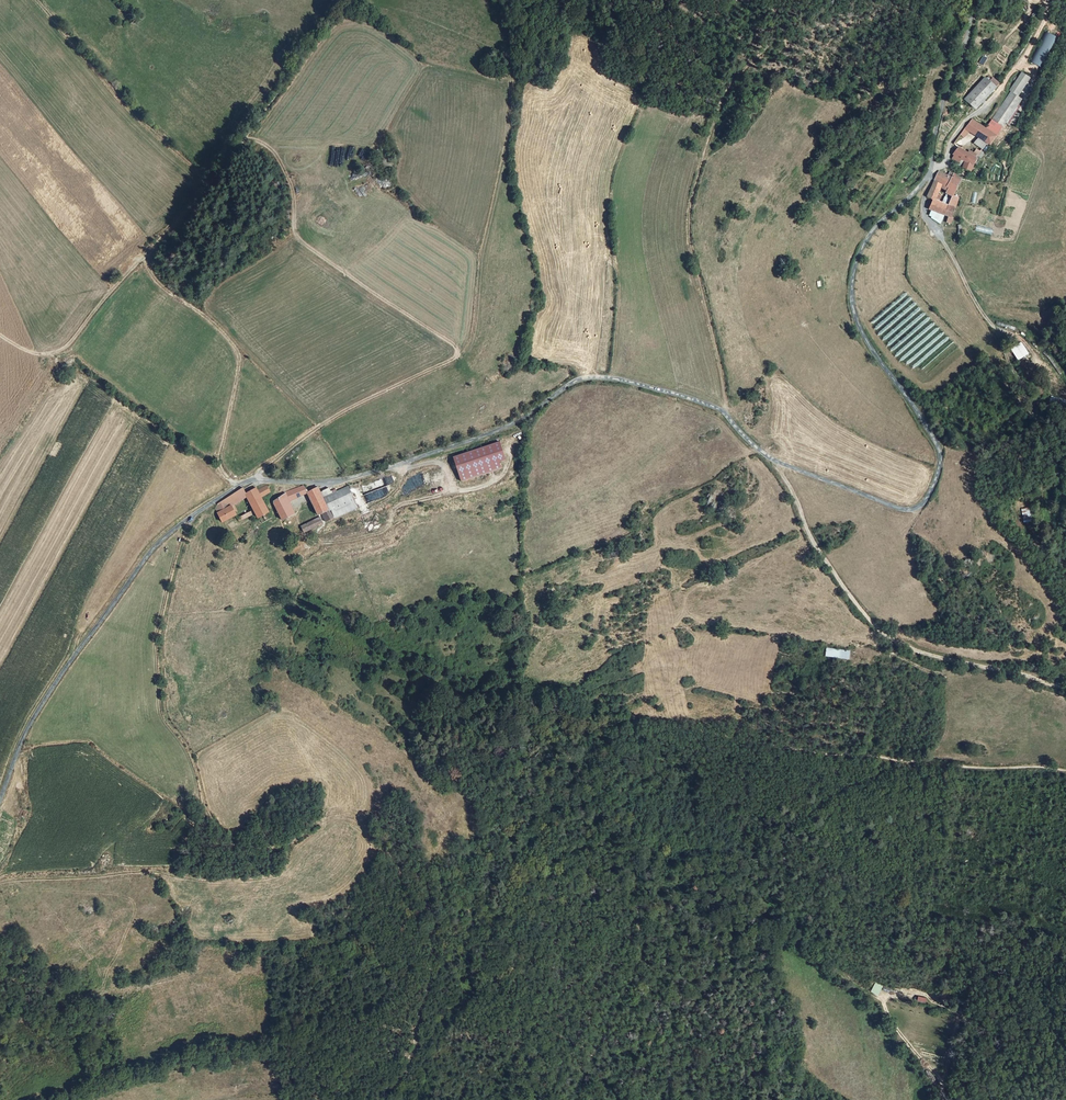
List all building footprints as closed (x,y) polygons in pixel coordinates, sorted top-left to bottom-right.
[(1059,38),(1048,31),(1029,61),(1040,68),(1059,38)] [(1011,91),(991,121),(1002,128),(1022,99),(1018,96),(1030,78),(1022,73),(1010,91),(1011,91)] [(986,98),(995,87),(989,81),(985,76),(965,98),(975,108),(978,105),(986,98)] [(993,77),(989,81),(995,87),(999,84),(993,77)] [(970,118),(964,127),(968,129),(978,135),(987,140),(991,143),(1002,128),(991,121),(987,128),(970,118)] [(983,146),(987,140),(978,135),(974,141),(983,146)] [(991,143),(987,140),(983,146),(982,149),(976,158),(975,157),(970,171),(974,173),(976,166),(979,157),(982,160),(982,161),(987,153),(988,153),(993,144),(991,143)] [(968,153),(957,147),(954,156),(955,157),(954,160),(962,164),(961,167),(970,171),(975,157),(970,154),(968,153)] [(971,151),(970,154),(975,157),(976,158),(982,149),(978,147),(973,152),(971,151)] [(939,171),(935,181),(940,183),(948,187),(945,194),(952,196),(960,177),(949,172),(947,176),(939,171)] [(928,197),(934,199),(936,194),(940,183),(935,181),(928,197)] [(945,215),(948,216),(951,217),(958,199),(952,196),(948,206),(945,215)] [(934,199),(930,209),(945,215),(948,206),(937,201),(934,199)] [(1010,347),(1017,360),(1028,354),(1022,341),(1010,347)] [(502,433),(456,449),(465,473),(504,460),(501,452),(508,450),(502,433)] [(364,494),(366,502),(386,495),(383,486),(391,483),(388,476),(377,480),(380,489),(364,494)] [(351,480),(324,495),(330,506),(332,504),(337,513),(362,499),(351,480)] [(232,507),(246,496),(245,494),(246,493),(244,490),(243,487),(224,500),(229,508),(231,506),(232,507)] [(256,489),(246,493),(245,494),(246,496),(254,510),(237,519),(239,522),(256,513),(258,518),(259,518),(268,513),(261,498),(270,493),(266,487),(257,491),(256,489)] [(285,493),(285,495),(289,502),(307,494),(307,493),(308,493),(303,487),(285,493)] [(317,488),(308,493),(307,493),(307,494),(309,498),(319,493),(317,488)] [(309,498),(318,516),(323,511),(330,506),(324,495),(319,493),(309,498)] [(289,502),(285,495),(274,502),(274,504),(279,516),(282,521),(294,515),(295,517),(300,516),(297,511),(293,512),(289,502)] [(236,516),(232,507),(231,506),(229,508),(224,500),(217,505),(222,512),(218,514),(222,522),(222,523),(236,516)] [(332,504),(330,506),(323,511),(327,518),(337,513),(332,504)] [(302,524),(306,530),(325,519),(321,513),(302,524)] [(826,647),(825,656),(849,659),(850,651),(826,647)] [(876,983),(871,991),(878,995),(882,986),(876,983)]
